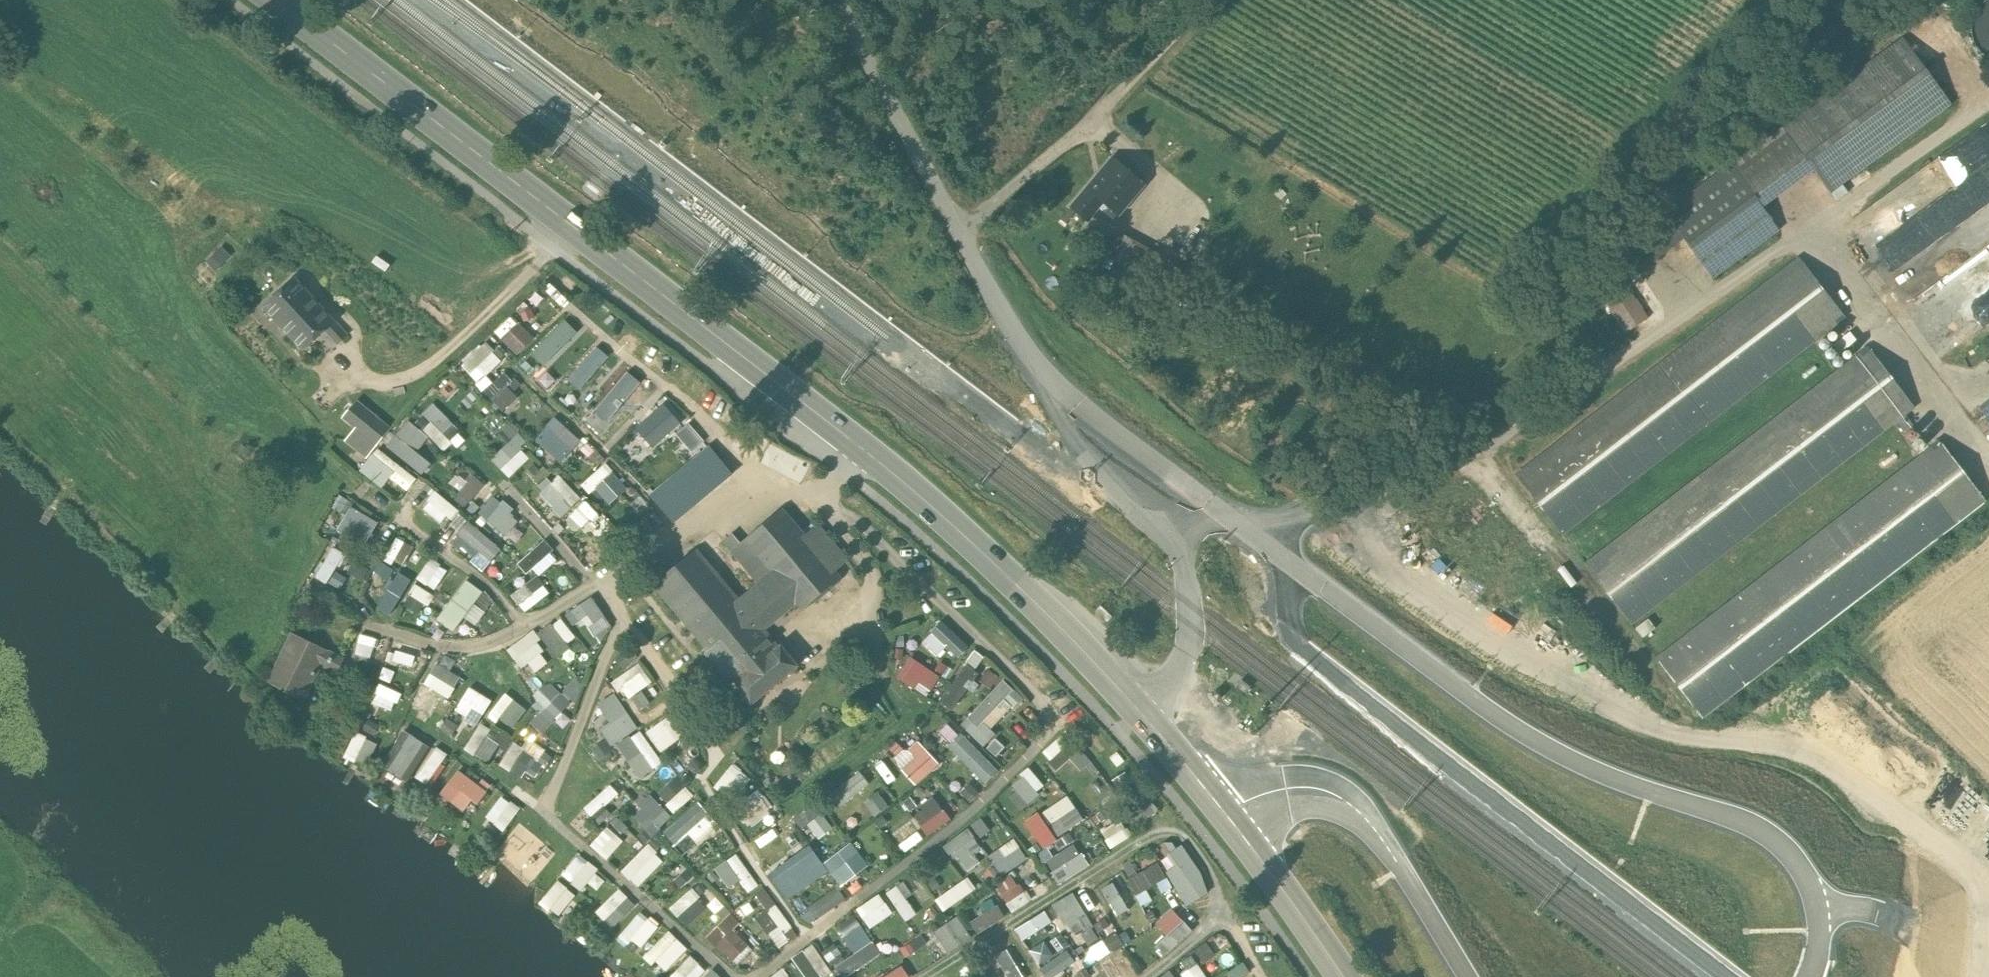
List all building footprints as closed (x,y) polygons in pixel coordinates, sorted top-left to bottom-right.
[(1831,190),(1951,104),(1903,39),(1784,125),(1815,167),(1831,190)] [(1988,161),(1988,121),(1936,155),(1948,173),(1949,172),(1956,182),(1988,161)] [(1815,167),(1784,125),(1666,210),(1683,235),(1714,277),(1778,230),(1761,206),(1815,167)] [(1113,157),(1071,206),(1087,220),(1103,202),(1117,214),(1144,183),(1113,157)] [(1892,269),(1912,298),(1931,285),(1962,332),(1988,313),(1988,204),(1892,269)] [(1637,268),(1683,235),(1666,210),(1620,244),(1637,268)] [(222,243),(206,258),(216,269),(233,255),(222,243)] [(1843,317),(1798,258),(1517,473),(1563,532),(1843,317)] [(295,277),(264,305),(304,350),(334,322),(334,318),(295,277)] [(550,280),(542,288),(557,305),(566,297),(550,280)] [(1645,280),(1632,288),(1645,308),(1657,300),(1645,280)] [(1609,306),(1625,331),(1649,316),(1633,291),(1609,306)] [(566,360),(587,341),(565,316),(544,336),(566,360)] [(520,317),(500,326),(511,351),(531,343),(520,317)] [(479,381),(502,358),(485,340),(461,363),(479,381)] [(539,378),(556,360),(536,342),(520,360),(539,378)] [(1913,407),(1868,348),(1587,563),(1633,622),(1913,407)] [(586,360),(562,383),(572,394),(597,370),(586,360)] [(626,366),(611,386),(634,403),(649,383),(626,366)] [(499,407),(521,388),(505,370),(483,388),(499,407)] [(1979,406),(1988,420),(1988,398),(1979,406)] [(356,426),(370,410),(357,400),(344,416),(356,426)] [(434,400),(422,410),(431,421),(424,427),(442,448),(461,430),(434,400)] [(653,445),(680,419),(662,400),(634,426),(653,445)] [(370,410),(356,426),(358,428),(378,445),(391,429),(370,410)] [(559,460),(579,441),(556,417),(536,436),(559,460)] [(423,472),(431,461),(416,449),(428,433),(407,418),(387,445),(423,472)] [(687,421),(675,432),(691,450),(703,439),(687,421)] [(378,445),(358,428),(349,439),(368,456),(378,445)] [(509,475),(530,457),(520,446),(524,443),(516,434),(491,455),(509,475)] [(1984,502),(1938,443),(1658,657),(1703,716),(1984,502)] [(709,447),(651,495),(661,507),(674,523),(732,474),(709,447)] [(585,479),(607,503),(628,485),(605,460),(585,479)] [(473,472),(456,497),(468,505),(484,480),(473,472)] [(562,514),(581,496),(558,472),(539,491),(562,514)] [(437,490),(423,506),(444,524),(458,508),(437,490)] [(505,535),(521,519),(496,493),(479,508),(505,535)] [(586,498),(565,518),(577,531),(598,512),(586,498)] [(337,527),(365,543),(378,519),(350,503),(337,527)] [(799,601),(804,608),(840,578),(835,571),(804,534),(782,508),(746,538),(775,573),(799,601)] [(474,554),(480,548),(491,558),(500,548),(466,518),(457,529),(467,538),(462,543),(474,554)] [(816,524),(804,534),(835,571),(848,561),(816,524)] [(760,585),(775,573),(746,538),(741,543),(733,533),(724,541),(760,585)] [(401,563),(413,545),(397,534),(385,553),(401,563)] [(558,556),(543,538),(520,557),(536,575),(558,556)] [(314,575),(327,582),(344,552),(331,544),(314,575)] [(656,583),(688,621),(703,609),(740,653),(766,633),(764,630),(740,602),(696,550),(656,583)] [(348,570),(363,578),(370,566),(354,558),(348,570)] [(378,561),(375,571),(390,576),(393,566),(378,561)] [(395,569),(377,607),(393,614),(411,576),(395,569)] [(526,611),(550,591),(536,573),(511,593),(526,611)] [(740,602),(764,630),(799,601),(775,573),(760,585),(740,602)] [(465,577),(435,615),(457,632),(487,594),(465,577)] [(426,607),(435,594),(416,582),(408,595),(426,607)] [(688,621),(656,583),(651,588),(678,622),(676,624),(682,633),(691,625),(688,621)] [(587,619),(596,638),(612,630),(594,594),(565,608),(574,626),(587,619)] [(779,647),(766,633),(740,653),(703,609),(688,621),(691,625),(737,681),(733,685),(736,689),(739,688),(752,703),(798,666),(781,645),(779,647)] [(556,654),(577,638),(560,615),(539,630),(556,654)] [(947,645),(958,656),(969,645),(942,618),(920,640),(936,656),(947,645)] [(551,659),(530,629),(507,646),(527,675),(551,659)] [(290,632),(268,679),(304,698),(321,663),(337,672),(344,658),(290,632)] [(355,651),(372,656),(378,636),(360,632),(355,651)] [(896,675),(928,694),(941,673),(908,653),(896,675)] [(449,696),(462,670),(438,658),(425,684),(449,696)] [(637,660),(612,678),(626,698),(651,680),(637,660)] [(967,663),(938,699),(951,709),(979,672),(967,663)] [(553,681),(562,690),(575,677),(567,668),(553,681)] [(541,707),(529,719),(541,731),(587,686),(577,676),(562,692),(549,679),(531,697),(541,707)] [(996,732),(992,728),(1022,694),(1002,676),(960,723),(985,744),(996,732)] [(421,683),(409,704),(433,717),(444,696),(421,683)] [(469,683),(453,707),(475,721),(491,698),(469,683)] [(391,713),(401,692),(384,685),(375,706),(391,713)] [(491,709),(513,726),(528,707),(506,690),(491,709)] [(597,702),(609,719),(599,726),(611,744),(638,725),(614,691),(597,702)] [(454,709),(448,717),(463,725),(468,717),(454,709)] [(664,715),(645,728),(660,750),(679,736),(664,715)] [(615,744),(640,777),(663,760),(638,726),(615,744)] [(406,781),(430,744),(404,728),(380,764),(406,781)] [(368,764),(377,739),(353,730),(344,755),(368,764)] [(961,730),(947,743),(985,782),(999,769),(961,730)] [(1071,758),(1080,769),(1090,760),(1064,731),(1042,750),(1058,768),(1071,758)] [(998,736),(987,743),(995,755),(1006,748),(998,736)] [(498,761),(517,778),(526,768),(534,776),(553,755),(532,737),(524,747),(516,740),(498,761)] [(917,782),(940,762),(918,737),(895,757),(917,782)] [(433,744),(416,776),(428,782),(445,750),(433,744)] [(731,799),(752,777),(734,761),(713,783),(731,799)] [(471,813),(487,786),(455,767),(439,794),(471,813)] [(1032,768),(1001,789),(1014,809),(1045,787),(1032,768)] [(837,805),(871,784),(863,770),(828,792),(837,805)] [(674,811),(695,793),(678,773),(657,791),(674,811)] [(971,799),(980,791),(970,781),(961,789),(971,799)] [(582,802),(587,812),(618,795),(612,785),(582,802)] [(878,789),(864,800),(876,815),(890,804),(878,789)] [(502,793),(485,815),(503,828),(520,806),(502,793)] [(632,813),(651,833),(671,813),(652,793),(632,813)] [(750,826),(772,806),(760,793),(738,813),(750,826)] [(1059,833),(1083,818),(1068,794),(1044,809),(1059,833)] [(928,834),(951,817),(935,795),(912,812),(928,834)] [(816,800),(794,813),(803,828),(811,823),(819,836),(833,827),(816,800)] [(670,840),(708,814),(699,801),(661,827),(670,840)] [(1043,847),(1057,838),(1038,810),(1024,819),(1043,847)] [(981,815),(971,822),(981,835),(991,828),(981,815)] [(687,831),(696,840),(711,826),(702,817),(687,831)] [(1101,829),(1111,846),(1131,835),(1121,818),(1101,829)] [(908,852),(926,838),(913,820),(894,835),(908,852)] [(608,825),(591,842),(606,857),(623,840),(608,825)] [(975,852),(982,848),(971,826),(943,841),(951,857),(959,853),(967,868),(980,862),(975,852)] [(989,855),(1003,874),(1028,855),(1013,836),(989,855)] [(852,840),(823,859),(840,884),(869,864),(852,840)] [(1062,883),(1089,861),(1072,841),(1045,863),(1062,883)] [(639,885),(665,858),(647,842),(622,869),(639,885)] [(1168,851),(1175,863),(1165,869),(1186,903),(1210,889),(1182,842),(1168,851)] [(812,843),(768,867),(783,895),(827,872),(812,843)] [(746,890),(758,885),(739,850),(714,864),(726,885),(740,878),(746,890)] [(580,889),(599,869),(580,851),(561,871),(580,889)] [(1142,897),(1169,876),(1155,858),(1128,880),(1142,897)] [(1010,910),(1028,903),(1016,873),(998,880),(1010,910)] [(967,874),(936,896),(944,908),(976,887),(967,874)] [(558,877),(540,899),(558,915),(577,893),(558,877)] [(906,919),(918,912),(908,895),(913,892),(905,879),(887,890),(906,919)] [(1114,880),(1101,886),(1115,913),(1127,908),(1114,880)] [(813,924),(844,894),(834,883),(803,913),(813,924)] [(690,924),(709,902),(690,885),(671,908),(690,924)] [(784,930),(792,925),(765,885),(756,891),(767,907),(757,914),(778,946),(789,938),(784,930)] [(595,910),(612,927),(636,903),(619,886),(595,910)] [(1083,946),(1100,936),(1072,890),(1055,901),(1083,946)] [(857,906),(871,927),(894,911),(880,891),(857,906)] [(1089,894),(1082,899),(1095,916),(1102,912),(1089,894)] [(979,932),(1006,914),(998,902),(971,920),(979,932)] [(1167,950),(1193,928),(1173,905),(1155,921),(1166,933),(1158,940),(1167,950)] [(1044,908),(1016,927),(1024,939),(1052,920),(1044,908)] [(621,931),(639,946),(658,925),(640,909),(621,931)] [(731,909),(707,932),(736,963),(753,947),(734,926),(741,920),(731,909)] [(856,951),(842,962),(851,973),(881,950),(853,914),(836,926),(856,951)] [(958,914),(934,929),(947,949),(971,935),(958,914)] [(645,950),(663,969),(687,947),(668,928),(645,950)] [(1060,930),(1030,949),(1039,963),(1068,944),(1060,930)] [(1106,937),(1112,949),(1123,943),(1117,931),(1106,937)] [(1206,939),(1194,948),(1203,960),(1215,951),(1206,939)] [(831,969),(814,942),(793,955),(806,976),(818,976),(831,969)] [(996,952),(1008,976),(1029,976),(1013,944),(996,952)] [(1046,975),(1077,965),(1072,950),(1041,960),(1046,975)] [(1185,968),(1200,958),(1194,950),(1180,960),(1185,968)] [(1125,970),(1115,951),(1099,960),(1107,976),(1110,976),(1125,970)] [(706,967),(690,952),(672,972),(678,976),(697,976),(706,967)] [(1227,970),(1232,976),(1238,976),(1250,970),(1243,960),(1227,970)] [(1181,972),(1185,976),(1209,976),(1198,961),(1181,972)] [(878,976),(907,976),(910,976),(902,963),(878,976)] [(785,966),(767,976),(792,976),(785,966)] [(1157,976),(1176,976),(1169,968),(1157,976)]
